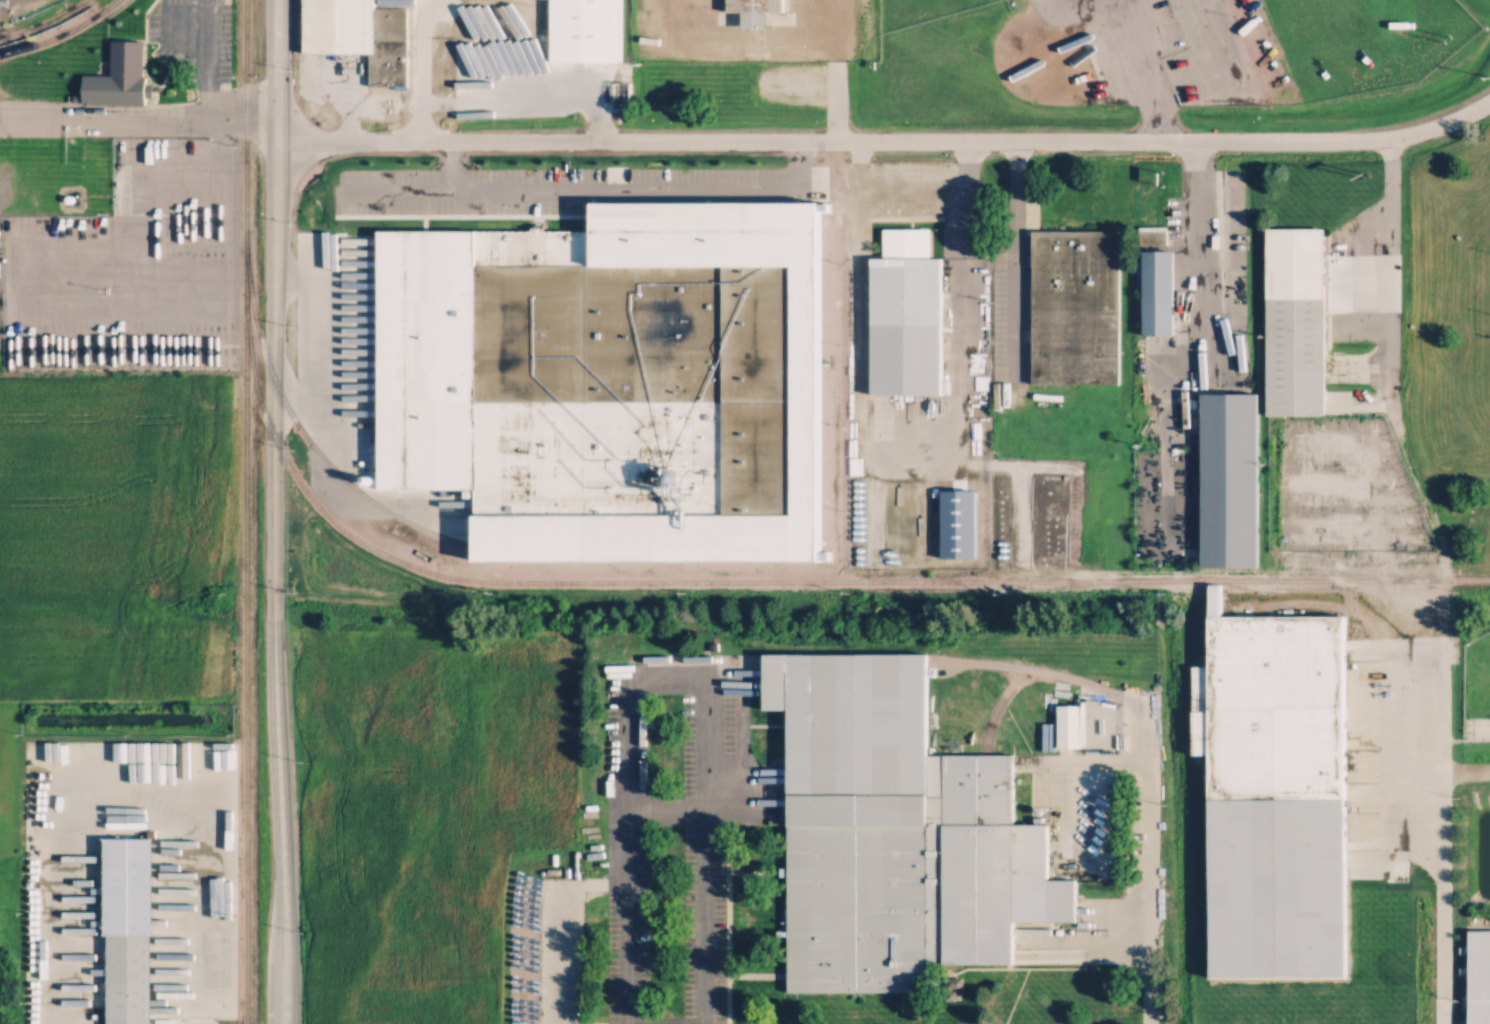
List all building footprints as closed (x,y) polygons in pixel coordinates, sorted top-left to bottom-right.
[(299,51),(299,0),(372,0),(372,51),(299,51)] [(550,59),(550,0),(624,0),(624,60),(550,59)] [(727,10),(727,0),(781,0),(781,9),(768,9),(769,28),(743,28),(743,10),(727,10)] [(83,75),(111,75),(111,38),(144,38),(144,77),(146,77),(146,83),(151,83),(151,103),(83,103),(83,75)] [(379,228),(596,228),(596,199),(825,199),(824,559),(483,558),(483,484),(378,484),(379,228)] [(1269,413),(1268,227),(1327,227),(1328,413),(1269,413)] [(873,391),(873,258),(883,257),(882,228),(928,228),(929,257),(941,258),(941,391),(873,391)] [(1029,379),(1030,230),(1118,231),(1116,380),(1029,379)] [(1146,333),(1147,251),(1174,251),(1174,333),(1146,333)] [(1259,566),(1202,567),(1200,393),(1257,393),(1259,566)] [(1211,620),(1344,619),(1346,975),(1207,976),(1211,620)] [(761,707),(762,649),(931,650),(930,751),(1015,751),(1015,823),(1049,823),(1048,882),(1074,882),(1074,918),(1012,918),(1012,963),(933,962),(933,991),(787,990),(788,707),(761,707)] [(153,840),(153,1023),(106,1023),(107,840),(153,840)] [(1466,929),(1489,929),(1489,1023),(1467,1023),(1466,929)]
